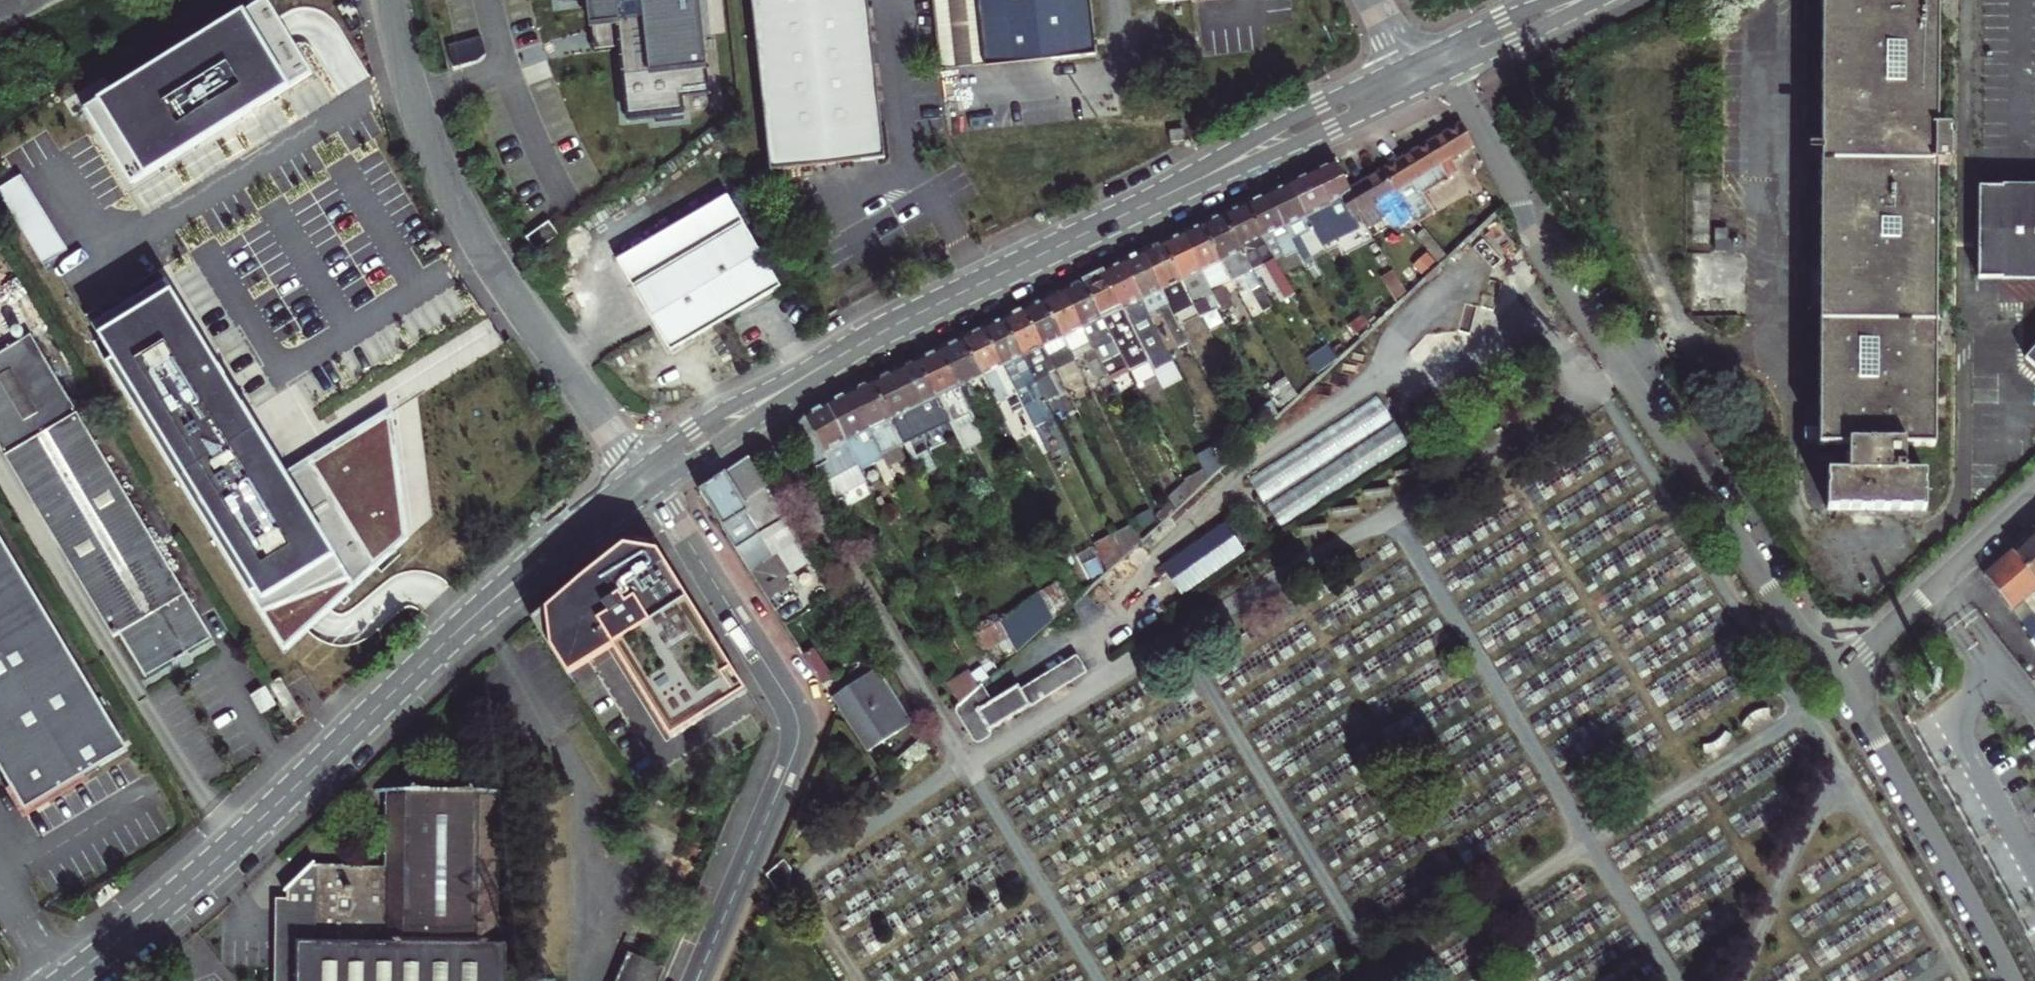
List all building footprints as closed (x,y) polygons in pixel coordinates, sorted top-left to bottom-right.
[(81,107),(131,187),(312,74),(266,0),(263,0),(81,107)] [(682,98),(709,95),(698,0),(560,0),(560,3),(587,0),(593,53),(619,50),(627,119),(684,112),(682,98)] [(769,170),(883,158),(865,0),(750,0),(769,170)] [(988,68),(981,0),(939,0),(948,72),(988,68)] [(1091,0),(981,0),(988,68),(1097,56),(1091,0)] [(1820,447),(1850,447),(1850,474),(1828,473),(1828,511),(1926,511),(1926,474),(1905,474),(1906,444),(1935,444),(1937,164),(1950,164),(1950,129),(1937,129),(1938,0),(1823,0),(1820,447)] [(1171,129),(1172,140),(1185,138),(1184,127),(1171,129)] [(1458,128),(1412,154),(1424,178),(1449,162),(1472,149),(1459,127),(1458,128)] [(1412,154),(1382,172),(1395,195),(1417,224),(1418,226),(1431,216),(1418,199),(1426,194),(1425,192),(1422,193),(1418,189),(1415,191),(1411,185),(1424,178),(1412,154)] [(1424,178),(1411,185),(1415,191),(1418,189),(1422,193),(1425,192),(1426,194),(1457,176),(1449,162),(1424,178)] [(1358,216),(1351,220),(1338,199),(1349,194),(1348,192),(1333,163),(1288,184),(1305,219),(1312,231),(1325,252),(1365,228),(1358,216)] [(1417,224),(1395,195),(1382,172),(1348,192),(1349,194),(1338,199),(1351,220),(1358,216),(1365,228),(1367,231),(1394,215),(1403,229),(1413,223),(1414,226),(1417,224)] [(1312,231),(1305,219),(1288,184),(1265,195),(1283,232),(1303,265),(1307,271),(1315,267),(1300,237),(1312,231)] [(1490,202),(1482,187),(1467,196),(1476,211),(1490,202)] [(1978,188),(1978,278),(2034,278),(2034,188),(1978,188)] [(1283,232),(1265,195),(1244,205),(1266,249),(1280,271),(1290,266),(1293,269),(1303,265),(1283,232)] [(694,339),(734,316),(752,305),(781,288),(731,201),(619,265),(670,353),(694,339)] [(1295,293),(1280,271),(1266,249),(1244,205),(1223,215),(1250,271),(1262,265),(1285,300),(1295,293)] [(1250,271),(1223,215),(1202,225),(1231,283),(1251,273),(1250,271)] [(525,236),(535,250),(558,235),(548,220),(525,236)] [(1222,287),(1231,283),(1202,225),(1181,235),(1208,291),(1225,320),(1236,314),(1222,287)] [(1441,256),(1422,231),(1415,237),(1435,263),(1441,256)] [(1181,235),(1160,245),(1199,317),(1211,311),(1201,294),(1208,291),(1181,235)] [(1199,317),(1160,245),(1141,254),(1173,317),(1180,313),(1185,324),(1199,317)] [(1431,266),(1421,253),(1409,263),(1419,275),(1431,266)] [(1121,264),(1167,353),(1187,344),(1173,317),(1141,254),(1121,264)] [(1171,361),(1167,353),(1121,264),(1103,272),(1148,362),(1152,371),(1171,361)] [(1405,292),(1392,271),(1380,278),(1393,300),(1405,292)] [(1148,362),(1103,272),(1082,282),(1126,368),(1128,372),(1148,362)] [(1740,272),(1707,272),(1706,307),(1739,308),(1740,272)] [(1271,308),(1254,280),(1249,283),(1253,290),(1250,291),(1262,313),(1271,308)] [(1082,282),(1063,291),(1105,375),(1107,378),(1126,368),(1082,282)] [(1105,375),(1063,291),(1043,301),(1073,360),(1085,354),(1086,360),(1096,379),(1105,375)] [(172,293),(99,338),(113,361),(107,365),(285,654),(407,540),(390,413),(287,478),(172,293)] [(1073,360),(1043,301),(1024,310),(1054,371),(1067,397),(1078,391),(1068,370),(1066,372),(1064,366),(1073,360)] [(1048,374),(1054,371),(1024,310),(1004,319),(1036,384),(1045,402),(1053,398),(1049,390),(1054,388),(1048,374)] [(1036,384),(1004,319),(985,328),(1017,393),(1034,428),(1046,423),(1029,388),(1036,384)] [(1381,324),(1352,350),(1361,359),(1389,333),(1381,324)] [(1013,395),(1017,393),(985,328),(963,338),(983,377),(1004,419),(1017,412),(1012,401),(1015,399),(1013,395)] [(31,333),(0,352),(0,446),(114,638),(121,633),(146,677),(212,637),(31,333)] [(941,349),(960,388),(983,377),(963,338),(941,349)] [(1328,343),(1307,362),(1316,377),(1337,358),(1328,343)] [(983,433),(960,388),(941,349),(918,360),(949,422),(960,444),(983,433)] [(949,422),(918,360),(872,382),(891,420),(902,443),(902,445),(949,422)] [(849,392),(876,447),(879,454),(902,443),(891,420),(872,382),(849,392)] [(1288,403),(1295,396),(1290,388),(1281,395),(1288,403)] [(849,392),(827,403),(854,460),(870,452),(885,483),(892,480),(879,454),(876,447),(849,392)] [(1239,414),(1249,409),(1240,392),(1231,398),(1239,414)] [(1380,399),(1248,475),(1263,502),(1264,501),(1277,523),(1408,448),(1380,399)] [(854,460),(827,403),(815,410),(804,416),(791,431),(833,500),(866,485),(854,460)] [(707,504),(774,613),(795,600),(782,578),(811,560),(749,459),(723,477),(700,492),(707,504)] [(1202,470),(1184,481),(1185,483),(1189,493),(1205,478),(1202,470)] [(1173,508),(1189,493),(1185,483),(1168,498),(1170,502),(1173,508)] [(1154,516),(1158,521),(1173,508),(1170,502),(1154,516)] [(1144,533),(1155,524),(1152,518),(1140,527),(1144,533)] [(1220,523),(1160,565),(1179,593),(1239,551),(1220,523)] [(1131,526),(1110,536),(1120,556),(1138,539),(1131,526)] [(23,809),(127,748),(0,534),(0,770),(23,809)] [(2032,534),(2013,551),(2034,579),(2034,537),(2032,534)] [(747,686),(657,543),(622,535),(530,615),(570,674),(609,646),(671,739),(747,686)] [(1098,558),(1104,570),(1120,556),(1110,536),(1092,545),(1093,547),(1098,558)] [(1093,547),(1074,557),(1079,567),(1098,558),(1093,547)] [(2023,602),(2034,592),(2034,579),(2013,551),(1983,576),(2034,643),(2034,618),(2023,602)] [(1056,581),(1037,592),(1051,619),(1067,604),(1056,581)] [(1037,592),(997,623),(1006,638),(1014,652),(1051,619),(1037,592)] [(997,623),(975,635),(984,650),(1006,638),(997,623)] [(812,651),(801,657),(821,689),(831,681),(812,651)] [(968,696),(989,731),(1086,672),(1076,657),(1021,691),(1018,686),(992,702),(982,684),(968,696)] [(912,726),(878,671),(829,701),(863,757),(912,726)] [(966,671),(945,684),(957,704),(975,687),(966,671)] [(267,687),(252,696),(262,713),(277,704),(267,687)] [(958,705),(978,738),(989,731),(968,696),(958,705)] [(284,894),(284,915),(273,915),(272,980),(506,980),(507,954),(503,957),(503,947),(493,947),(494,792),(388,789),(387,870),(311,869),(284,894)] [(784,861),(766,876),(779,895),(789,889),(792,869),(784,861)] [(665,968),(628,952),(616,980),(659,980),(665,968)]
